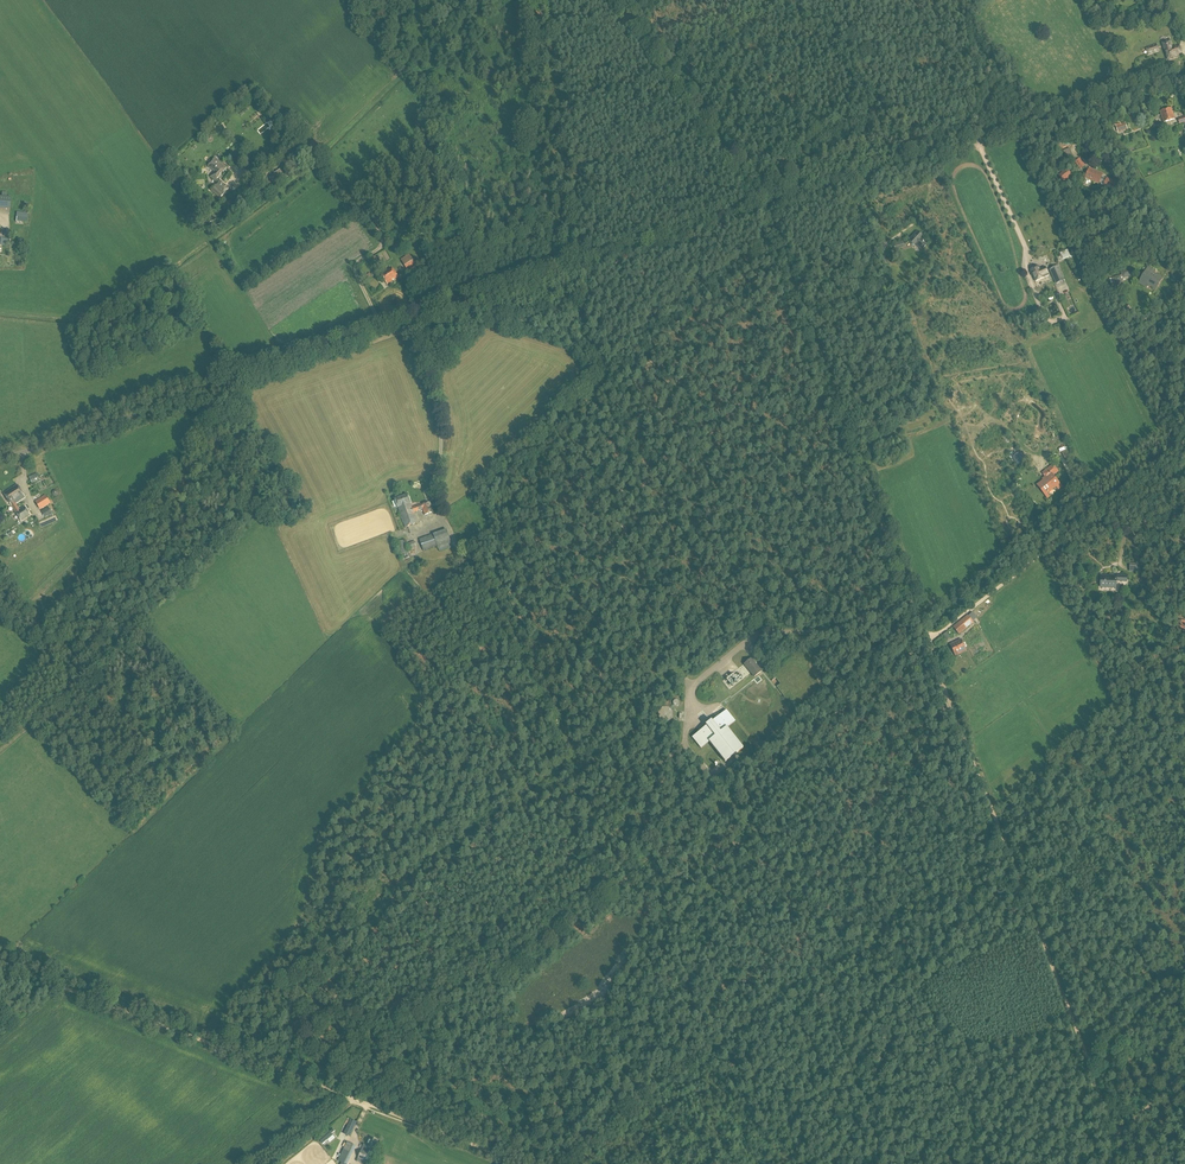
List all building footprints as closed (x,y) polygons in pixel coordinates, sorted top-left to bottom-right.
[(1173,48),(1170,40),(1162,43),(1168,60),(1177,57),(1176,55),(1182,53),(1180,46),(1173,48)] [(1148,55),(1159,51),(1157,44),(1146,48),(1148,55)] [(1135,110),(1141,107),(1138,100),(1132,102),(1135,110)] [(1164,122),(1175,119),(1171,108),(1160,111),(1164,122)] [(1118,133),(1128,129),(1125,123),(1115,126),(1118,133)] [(219,181),(217,179),(227,168),(215,158),(208,166),(214,172),(210,177),(217,183),(211,191),(220,198),(228,188),(220,181),(219,181)] [(1080,169),(1085,166),(1079,159),(1075,162),(1080,169)] [(276,186),(288,176),(282,169),(270,179),(276,186)] [(1063,182),(1072,175),(1067,169),(1059,175),(1063,182)] [(1107,180),(1102,178),(1103,174),(1090,169),(1086,178),(1100,183),(1101,179),(1106,181),(1105,184),(1114,188),(1116,182),(1107,178),(1107,180)] [(7,193),(2,192),(2,197),(0,196),(0,209),(10,210),(11,197),(6,197),(7,193)] [(27,223),(28,214),(16,213),(16,222),(27,223)] [(927,245),(920,238),(922,237),(917,232),(909,240),(914,245),(915,244),(922,250),(927,245)] [(10,240),(0,239),(0,248),(2,248),(2,246),(9,247),(10,240)] [(870,259),(873,257),(881,252),(876,244),(868,249),(870,253),(868,255),(869,256),(866,257),(868,259),(870,258),(870,259)] [(1067,261),(1074,258),(1071,252),(1064,255),(1067,261)] [(407,269),(415,264),(409,254),(401,260),(407,269)] [(387,284),(398,277),(391,267),(380,274),(387,284)] [(1056,285),(1064,281),(1058,267),(1049,271),(1056,285)] [(1155,291),(1163,277),(1154,273),(1155,271),(1149,267),(1139,283),(1146,287),(1148,283),(1156,288),(1155,291)] [(1040,271),(1038,268),(1036,269),(1035,268),(1033,269),(1033,270),(1030,271),(1031,273),(1030,273),(1032,277),(1033,276),(1036,283),(1049,277),(1045,268),(1040,271)] [(1134,276),(1131,268),(1120,271),(1121,275),(1120,276),(1114,277),(1114,278),(1109,279),(1111,285),(1116,283),(1116,284),(1123,282),(1122,279),(1134,276)] [(1064,316),(1059,304),(1050,307),(1055,319),(1064,316)] [(1019,466),(1025,461),(1018,453),(1012,457),(1019,466)] [(1062,487),(1053,476),(1058,471),(1053,465),(1043,473),(1047,478),(1038,485),(1048,498),(1048,497),(1045,493),(1058,483),(1061,487),(1062,487)] [(32,484),(40,480),(36,473),(28,477),(32,484)] [(20,509),(16,503),(25,497),(17,484),(3,493),(21,521),(31,515),(25,506),(20,509)] [(412,508),(410,503),(407,494),(395,499),(398,507),(397,508),(405,528),(418,523),(414,512),(422,509),(425,516),(434,512),(430,502),(421,505),(421,504),(412,508)] [(40,510),(51,503),(45,495),(35,502),(40,510)] [(0,501),(0,511),(9,507),(5,499),(0,501)] [(48,519),(55,514),(53,510),(46,515),(48,519)] [(438,549),(452,545),(446,530),(433,534),(433,535),(419,539),(423,551),(437,546),(438,549)] [(401,560),(410,558),(405,540),(396,543),(401,560)] [(409,549),(417,547),(415,541),(407,544),(409,549)] [(1127,581),(1127,575),(1116,574),(1116,577),(1102,576),(1101,588),(1117,588),(1117,581),(1127,581)] [(976,612),(971,614),(974,620),(979,618),(976,612)] [(958,634),(973,622),(968,616),(953,628),(958,634)] [(1184,631),(1184,622),(1178,621),(1177,631),(1184,632),(1184,631)] [(955,655),(966,650),(961,639),(950,644),(955,655)] [(754,677),(762,671),(751,658),(744,664),(754,677)] [(742,682),(737,673),(728,678),(733,687),(742,682)] [(667,722),(668,722),(669,722),(670,721),(672,720),(672,719),(673,718),(673,716),(673,715),(673,714),(673,712),(672,711),(672,710),(671,709),(669,708),(668,708),(667,708),(665,708),(664,708),(663,708),(662,709),(661,710),(660,711),(659,712),(659,714),(659,715),(659,716),(659,718),(660,719),(661,720),(662,721),(663,722),(664,722),(665,722),(667,722)] [(727,728),(736,721),(727,711),(713,722),(712,721),(706,726),(707,726),(693,738),(702,749),(710,742),(726,762),(744,748),(727,728)] [(350,1137),(357,1122),(351,1119),(344,1134),(350,1137)] [(322,1144),(333,1135),(330,1131),(319,1140),(322,1144)] [(378,1141),(370,1138),(367,1146),(364,1144),(356,1162),(362,1163),(364,1163),(369,1151),(373,1152),(378,1141)] [(356,1146),(347,1142),(338,1161),(344,1163),(347,1163),(356,1146)]
